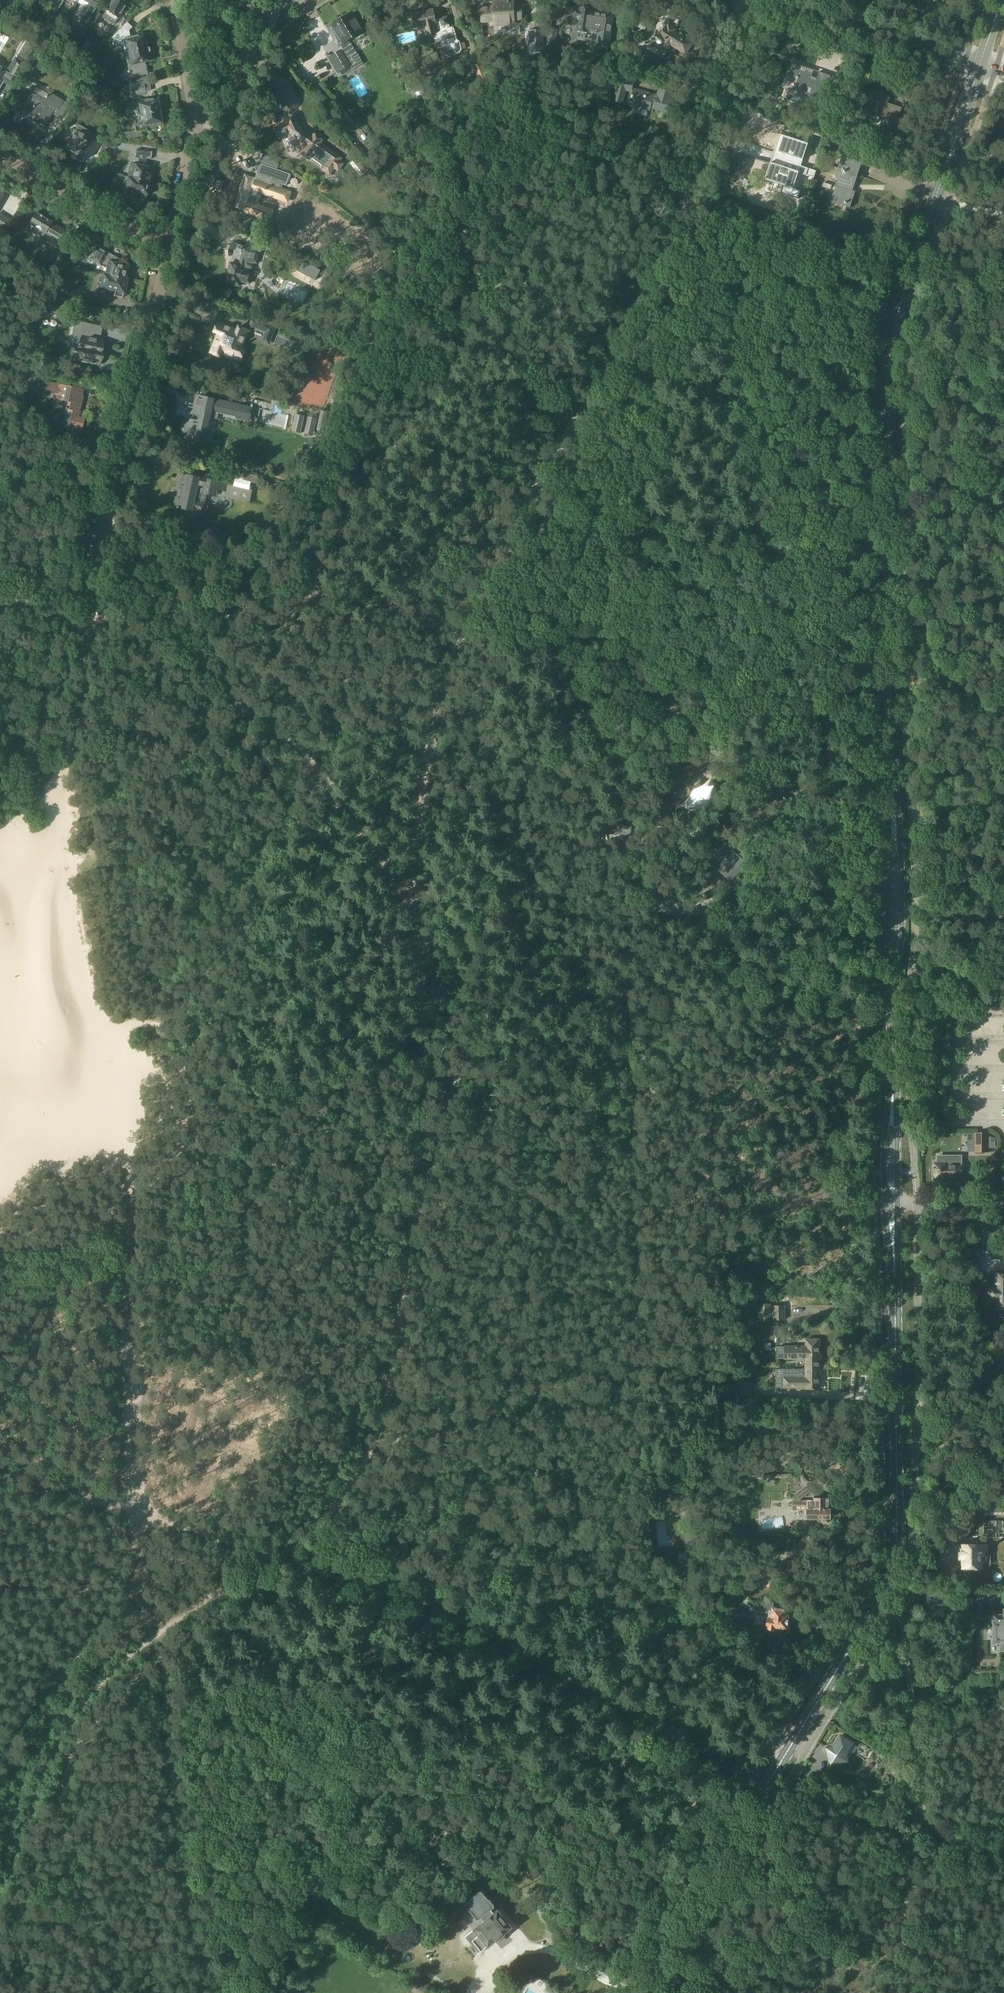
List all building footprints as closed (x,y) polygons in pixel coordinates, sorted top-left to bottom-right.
[(52,7),(57,10),(58,10),(64,0),(56,0),(52,7)] [(90,3),(89,5),(95,8),(97,4),(91,1),(92,0),(85,0),(90,3)] [(104,14),(103,16),(97,12),(92,20),(98,24),(102,17),(114,25),(118,18),(130,1),(129,0),(112,0),(105,10),(106,10),(104,13),(104,14)] [(493,8),(481,9),(482,22),(494,21),(494,23),(515,22),(515,20),(522,19),(522,6),(521,6),(520,6),(514,7),(514,1),(509,1),(508,1),(493,2),(493,8)] [(86,24),(95,8),(89,5),(80,21),(82,22),(75,32),(81,35),(87,25),(86,24)] [(572,14),(572,17),(575,17),(578,22),(578,25),(577,31),(588,33),(588,32),(598,33),(596,47),(608,49),(613,14),(602,12),(592,11),(592,8),(580,6),(580,9),(573,8),(572,14)] [(47,17),(52,19),(57,10),(52,7),(47,17)] [(436,23),(433,10),(413,15),(417,29),(424,28),(425,35),(436,32),(436,34),(434,38),(435,44),(440,42),(441,47),(446,46),(448,51),(453,50),(454,55),(460,54),(462,50),(460,41),(457,40),(454,27),(450,28),(448,17),(440,19),(441,22),(436,23)] [(339,45),(340,45),(343,49),(327,58),(337,74),(353,65),(349,58),(354,55),(345,41),(364,31),(353,12),(329,27),(339,45)] [(128,51),(145,47),(141,33),(141,34),(130,37),(128,31),(132,27),(126,22),(111,37),(116,42),(117,43),(118,44),(120,44),(121,44),(122,44),(123,44),(125,52),(128,51)] [(669,23),(667,26),(665,25),(659,35),(664,39),(657,50),(664,55),(671,45),(677,48),(677,47),(685,53),(693,42),(675,30),(676,28),(669,23)] [(547,43),(555,44),(558,29),(550,27),(547,43)] [(530,51),(544,51),(544,31),(530,31),(530,51)] [(145,47),(128,51),(134,76),(146,73),(143,61),(152,59),(150,47),(145,48),(145,47)] [(410,47),(408,56),(417,58),(419,49),(410,47)] [(643,51),(636,48),(630,59),(637,63),(643,51)] [(3,80),(11,85),(24,62),(15,57),(8,69),(0,65),(0,85),(3,80)] [(811,79),(811,78),(814,70),(813,70),(794,63),(790,76),(800,80),(796,93),(789,90),(786,100),(819,110),(822,101),(818,100),(821,91),(825,92),(830,75),(819,72),(816,81),(811,79)] [(672,100),(670,99),(672,91),(660,88),(658,96),(654,95),(654,93),(632,87),(634,80),(621,76),(614,100),(622,102),(625,90),(633,92),(630,105),(650,110),(650,108),(668,112),(672,100)] [(845,82),(839,80),(837,89),(843,91),(845,82)] [(23,97),(18,105),(35,114),(37,111),(41,114),(36,121),(44,126),(52,113),(60,118),(67,105),(72,108),(77,99),(69,94),(65,101),(50,92),(48,97),(45,95),(43,98),(32,92),(34,87),(26,82),(19,94),(23,97)] [(142,82),(130,84),(132,94),(144,92),(142,82)] [(890,95),(869,88),(862,109),(886,117),(881,133),(891,136),(900,108),(887,104),(890,95)] [(135,109),(136,115),(137,115),(158,111),(156,98),(135,101),(136,109),(135,109)] [(115,119),(122,118),(121,110),(113,111),(115,119)] [(161,125),(158,111),(137,115),(138,121),(133,122),(134,131),(123,133),(124,139),(140,136),(139,130),(145,129),(145,127),(161,125)] [(347,159),(322,142),(324,139),(314,133),(313,135),(300,126),(295,114),(284,118),(286,121),(274,127),(278,137),(281,135),(289,152),(289,153),(290,154),(292,156),(293,156),(297,156),(299,154),(300,153),(309,159),(310,158),(323,167),(323,168),(325,170),(326,171),(330,171),(333,169),(334,168),(335,167),(339,170),(347,159)] [(81,161),(86,154),(92,157),(100,144),(89,138),(92,132),(78,124),(64,148),(71,152),(70,155),(71,155),(70,156),(75,159),(75,158),(81,161)] [(776,148),(775,151),(779,152),(776,158),(800,166),(801,166),(803,161),(808,144),(792,138),(780,134),(776,147),(776,148)] [(102,145),(98,155),(103,157),(107,147),(102,145)] [(131,164),(128,177),(150,182),(153,168),(146,166),(145,166),(145,162),(142,161),(143,158),(146,158),(151,159),(152,152),(136,150),(136,157),(132,159),(131,164)] [(829,165),(826,174),(834,177),(835,175),(838,176),(841,177),(838,184),(836,184),(831,197),(832,197),(850,203),(851,204),(855,190),(848,188),(850,180),(855,182),(861,161),(841,155),(837,168),(829,165)] [(359,157),(350,163),(354,168),(362,161),(359,157)] [(769,167),(765,179),(793,189),(799,173),(814,178),(816,171),(801,166),(800,166),(776,158),(774,165),(771,164),(770,167),(769,167)] [(282,189),(281,189),(280,188),(282,183),(286,185),(289,175),(261,165),(256,178),(245,174),(233,207),(244,211),(243,213),(252,216),(256,204),(259,205),(263,192),(279,198),(282,189)] [(100,166),(95,178),(102,181),(107,169),(100,166)] [(125,180),(123,189),(147,194),(150,182),(128,177),(126,176),(125,180)] [(104,198),(105,197),(107,193),(101,189),(98,193),(98,194),(104,198)] [(50,222),(50,221),(35,212),(29,223),(44,232),(45,232),(58,239),(63,230),(50,222)] [(369,229),(376,219),(368,213),(361,224),(369,229)] [(242,253),(239,264),(230,262),(226,282),(240,285),(241,281),(250,283),(254,262),(257,263),(258,256),(259,256),(261,250),(260,250),(260,248),(248,245),(248,244),(244,244),(242,253)] [(100,267),(100,266),(106,267),(105,274),(124,279),(127,266),(121,265),(122,261),(116,260),(117,258),(96,246),(88,259),(100,267)] [(51,265),(60,270),(69,253),(60,249),(54,260),(51,265)] [(73,251),(67,263),(74,267),(80,255),(73,251)] [(321,271),(302,261),(297,270),(316,280),(321,271)] [(124,279),(105,274),(103,274),(102,279),(100,278),(99,283),(101,283),(100,287),(123,292),(126,279),(124,279)] [(67,286),(69,276),(59,275),(56,292),(69,295),(70,286),(67,286)] [(951,301),(953,294),(946,292),(944,299),(951,301)] [(59,306),(47,303),(45,311),(57,314),(59,306)] [(77,347),(74,359),(99,364),(101,353),(99,352),(102,341),(100,340),(89,338),(92,324),(83,322),(80,337),(82,337),(80,347),(77,346),(77,347)] [(216,340),(215,340),(210,353),(220,356),(221,352),(228,354),(228,355),(241,360),(244,351),(239,349),(242,343),(243,343),(248,330),(239,326),(237,331),(230,328),(231,327),(218,322),(214,332),(219,334),(216,340)] [(57,385),(44,383),(42,396),(54,398),(54,399),(66,401),(65,408),(63,407),(63,409),(64,410),(61,425),(71,427),(70,431),(79,433),(82,418),(76,417),(81,396),(79,396),(80,390),(57,385)] [(204,443),(206,434),(210,416),(216,417),(218,412),(237,416),(237,418),(249,421),(252,408),(213,400),(214,399),(197,395),(194,408),(188,407),(187,410),(190,411),(189,416),(188,415),(188,418),(185,429),(183,438),(204,443)] [(296,414),(292,431),(301,433),(305,416),(296,414)] [(317,418),(308,417),(305,434),(314,435),(317,418)] [(243,479),(245,473),(233,470),(231,476),(243,479)] [(192,511),(192,510),(197,511),(203,512),(204,511),(206,511),(206,510),(207,509),(208,508),(208,507),(208,506),(208,505),(207,504),(206,503),(205,503),(206,501),(205,501),(207,494),(238,501),(249,504),(252,491),(241,488),(210,481),(211,475),(196,472),(195,477),(183,475),(180,474),(175,497),(173,505),(176,506),(176,507),(192,511)] [(737,683),(724,678),(722,683),(735,689),(737,683)] [(654,690),(655,703),(673,701),(672,688),(654,690)] [(788,800),(782,797),(776,807),(781,810),(788,800)] [(803,828),(796,818),(789,823),(796,833),(803,828)] [(746,849),(743,852),(750,860),(754,857),(746,849)] [(747,865),(739,856),(733,850),(719,864),(723,868),(720,871),(730,881),(747,865)] [(988,1133),(975,1133),(975,1134),(975,1151),(975,1152),(977,1152),(988,1152),(988,1148),(995,1148),(995,1137),(988,1137),(988,1133)] [(963,1177),(963,1165),(962,1165),(962,1156),(946,1156),(946,1163),(934,1163),(934,1180),(947,1180),(947,1177),(963,1177)] [(989,1301),(996,1301),(996,1307),(1002,1307),(1003,1307),(1003,1274),(995,1274),(995,1284),(995,1286),(989,1286),(989,1301)] [(772,1303),(759,1303),(759,1318),(772,1317),(772,1303)] [(772,1319),(784,1319),(784,1305),(772,1306),(772,1319)] [(785,1346),(778,1346),(778,1358),(785,1358),(805,1358),(805,1368),(819,1368),(819,1338),(805,1339),(805,1345),(785,1346)] [(784,1377),(784,1387),(805,1387),(806,1388),(820,1388),(819,1369),(819,1368),(805,1368),(805,1369),(795,1369),(784,1369),(784,1377)] [(753,1397),(753,1383),(740,1383),(740,1397),(753,1397)] [(808,1485),(796,1494),(800,1499),(812,1490),(808,1485)] [(808,1501),(794,1501),(793,1509),(808,1509),(808,1518),(822,1518),(822,1522),(829,1522),(829,1518),(831,1518),(831,1508),(829,1507),(829,1498),(815,1498),(815,1500),(808,1500),(808,1501)] [(698,1544),(698,1534),(690,1534),(690,1545),(698,1544)] [(988,1550),(988,1542),(960,1542),(960,1552),(963,1552),(963,1567),(972,1567),(972,1570),(982,1570),(982,1567),(983,1567),(983,1550),(988,1550)] [(758,1564),(751,1572),(768,1587),(776,1579),(758,1564)] [(761,1601),(760,1611),(770,1613),(769,1617),(768,1617),(767,1627),(768,1627),(768,1628),(770,1631),(773,1631),(776,1629),(776,1628),(787,1629),(788,1619),(786,1619),(787,1615),(789,1616),(789,1615),(787,1615),(788,1609),(773,1607),(773,1605),(772,1605),(772,1603),(774,1603),(774,1602),(761,1601)] [(992,1628),(992,1642),(1001,1642),(1001,1650),(1003,1650),(1003,1608),(1003,1614),(993,1614),(993,1622),(994,1622),(994,1628),(992,1628)] [(833,1765),(849,1761),(847,1754),(854,1744),(842,1737),(836,1747),(829,1749),(833,1765)] [(799,1778),(791,1790),(795,1793),(809,1784),(810,1784),(799,1777),(799,1778)] [(483,1923),(466,1937),(472,1944),(474,1942),(482,1951),(497,1939),(498,1940),(504,1934),(512,1927),(499,1910),(498,1911),(494,1905),(494,1904),(490,1899),(489,1900),(482,1891),(467,1903),(479,1919),(482,1916),(483,1917),(486,1921),(483,1923)]
